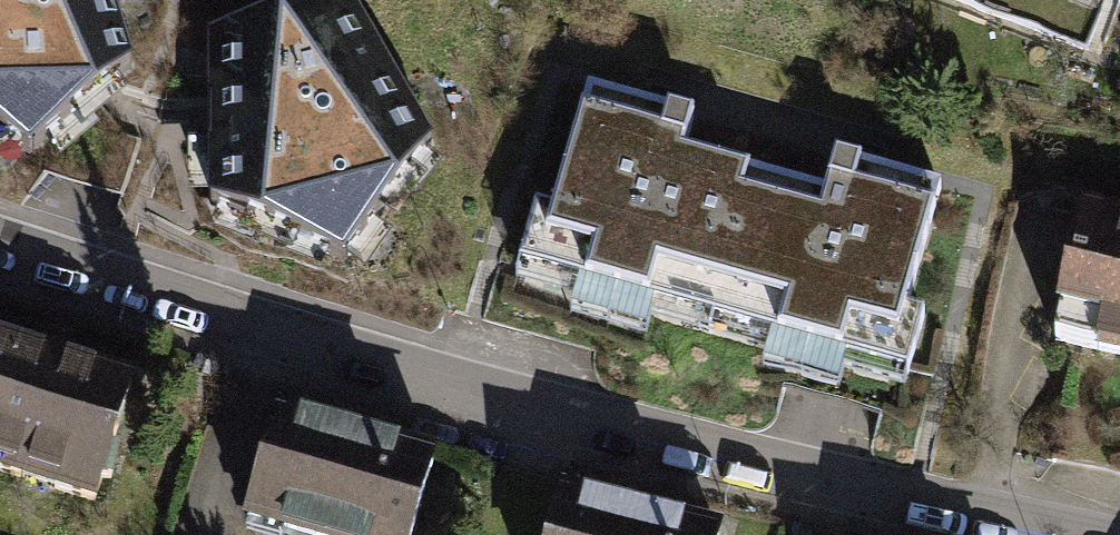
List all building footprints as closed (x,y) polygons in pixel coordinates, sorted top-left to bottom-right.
[(131,65),(112,0),(0,0),(0,129),(30,149),(131,65)] [(210,35),(209,203),(341,261),(433,147),(355,0),(340,0),(210,35)] [(1083,45),(1101,0),(969,0),(1083,45)] [(564,233),(730,279),(768,144),(603,97),(564,233)] [(933,191),(768,144),(730,279),(895,326),(933,191)] [(1084,212),(1057,337),(1119,351),(1119,220),(1084,212)] [(0,328),(0,481),(102,512),(145,373),(0,328)] [(280,406),(242,534),(418,534),(442,454),(280,406)] [(551,494),(540,534),(707,534),(708,534),(551,494)]
